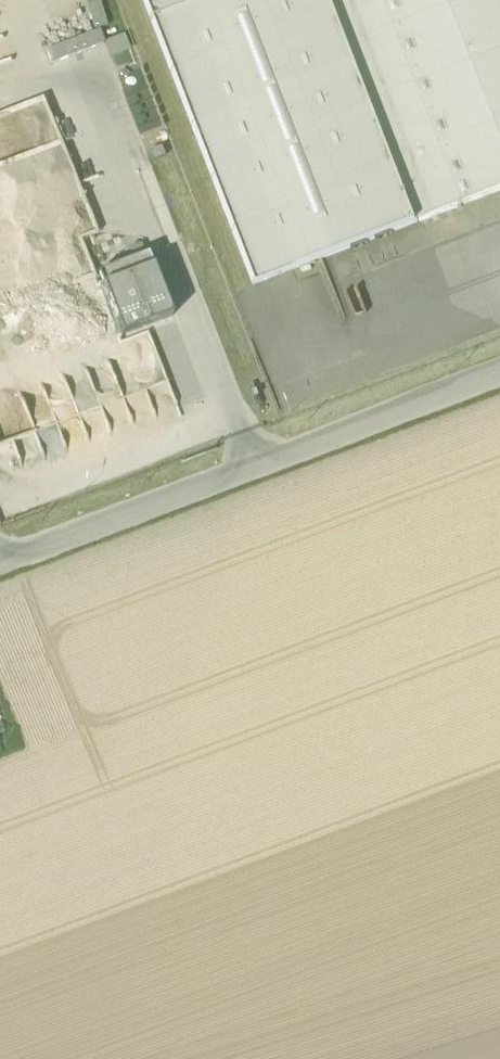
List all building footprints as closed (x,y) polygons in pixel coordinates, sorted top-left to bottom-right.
[(98,0),(89,0),(85,1),(95,32),(107,28),(98,0)] [(416,223),(331,0),(142,0),(253,286),(416,223)] [(416,223),(459,207),(460,209),(499,194),(499,0),(331,0),(416,223)] [(101,31),(47,52),(52,65),(105,44),(101,31)] [(125,36),(105,44),(111,59),(131,51),(125,36)] [(0,114),(0,131),(9,127),(3,113),(0,114)] [(151,266),(101,286),(122,339),(172,319),(151,266)]
